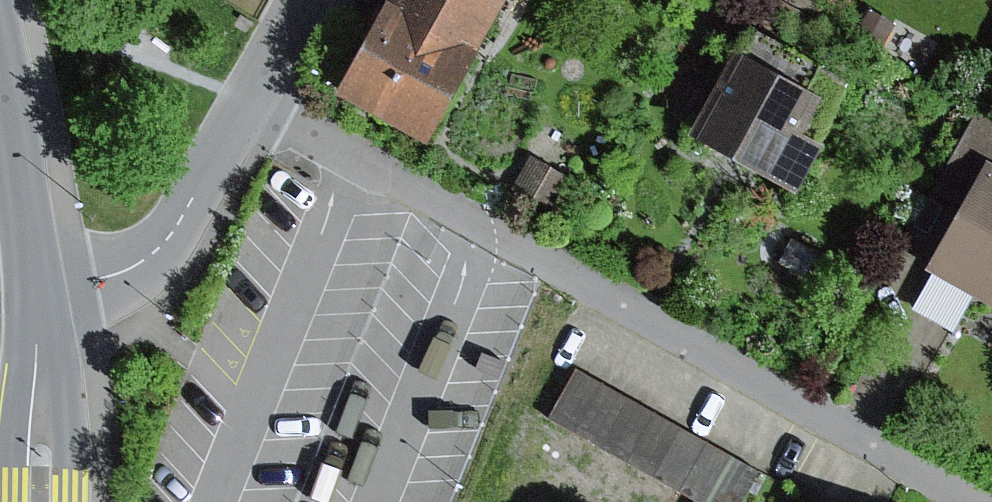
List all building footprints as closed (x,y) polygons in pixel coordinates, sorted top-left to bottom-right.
[(416,0),(390,0),(345,83),(435,132),(487,39),(416,0)] [(487,39),(509,0),(416,0),(487,39)] [(814,16),(823,0),(785,0),(814,16)] [(900,20),(874,6),(860,30),(886,45),(900,20)] [(825,86),(746,41),(698,124),(805,185),(832,138),(804,122),(825,86)] [(970,202),(991,160),(991,114),(977,106),(936,183),(970,202)] [(533,154),(516,184),(556,206),(573,175),(533,154)] [(970,202),(935,263),(991,295),(991,160),(970,202)] [(766,468),(597,377),(571,423),(717,501),(747,501),(766,468)]
